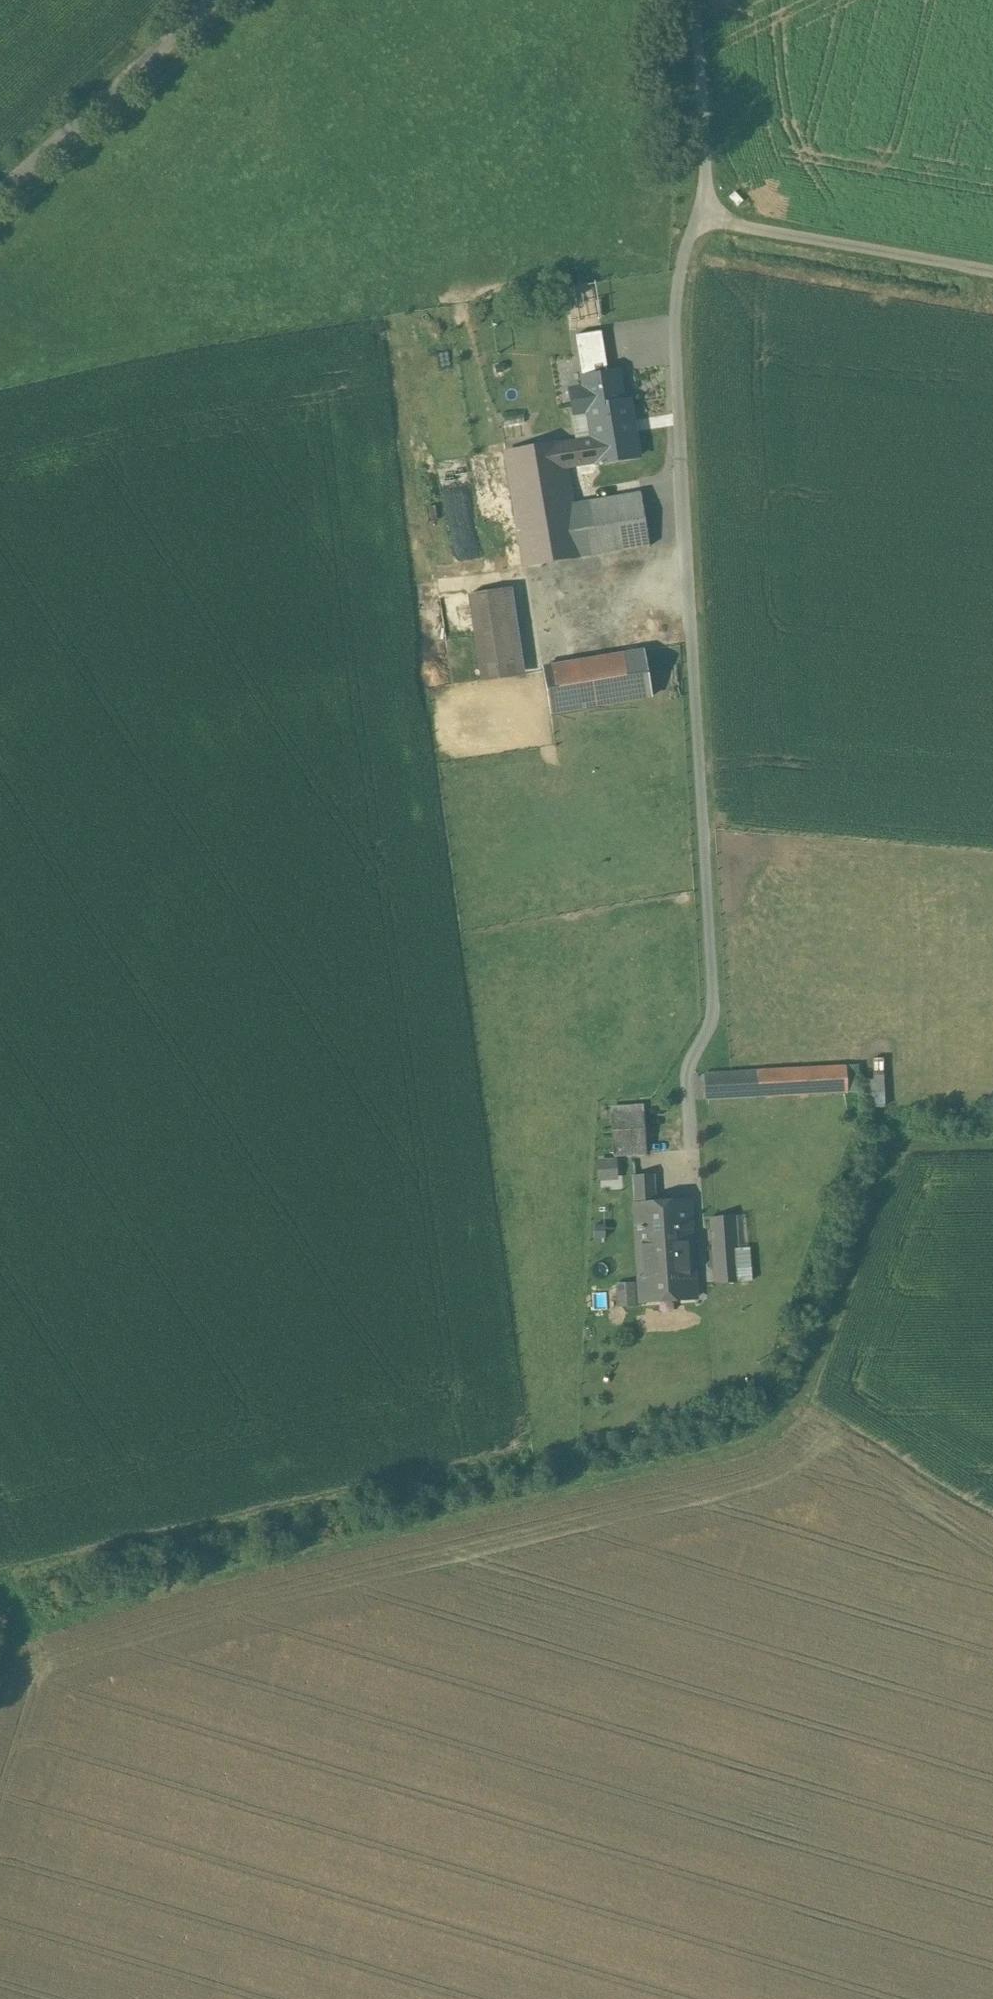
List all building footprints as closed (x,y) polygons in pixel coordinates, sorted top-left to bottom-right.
[(581,386),(568,388),(572,415),(627,407),(622,370),(579,376),(581,386)] [(642,459),(632,398),(585,406),(590,438),(561,442),(565,470),(642,459)] [(561,442),(505,452),(525,567),(650,546),(641,493),(572,504),(565,470),(561,442)] [(502,590),(469,595),(483,678),(516,673),(502,590)] [(645,650),(543,668),(551,714),(653,696),(645,650)] [(846,1067),(705,1075),(707,1098),(847,1091),(846,1067)] [(644,1114),(612,1115),(614,1155),(646,1153),(644,1114)] [(626,1178),(625,1158),(606,1159),(607,1179),(626,1178)] [(636,1185),(636,1205),(656,1204),(654,1184),(636,1185)] [(656,1204),(636,1205),(643,1296),(694,1292),(687,1202),(656,1204)] [(734,1215),(711,1217),(717,1283),(739,1282),(734,1215)]
